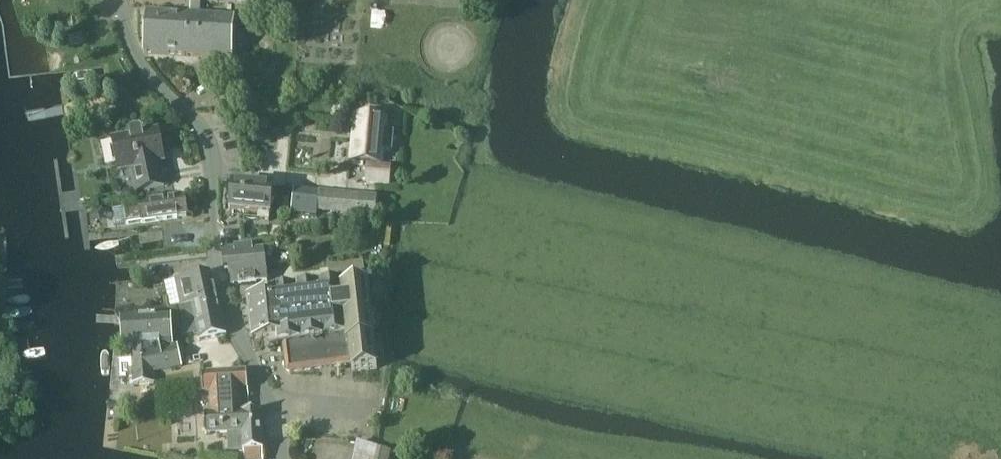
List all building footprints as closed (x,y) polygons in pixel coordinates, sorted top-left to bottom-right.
[(201,0),(192,0),(191,13),(148,11),(146,51),(232,56),(235,16),(200,14),(201,0)] [(382,162),(383,162),(384,149),(394,150),(396,131),(387,130),(388,119),(386,119),(387,109),(368,107),(367,117),(356,115),(352,158),(373,160),(372,166),(371,166),(369,180),(391,182),(392,168),(381,167),(382,162)] [(159,162),(164,161),(157,129),(144,132),(139,128),(132,129),(127,135),(112,138),(119,170),(132,168),(137,191),(164,186),(159,162)] [(230,210),(270,214),(273,187),(241,183),(233,182),(230,210)] [(320,190),(295,187),(295,189),(292,212),(317,215),(318,210),(320,190)] [(135,202),(139,197),(138,192),(132,189),(125,190),(122,195),(122,200),(128,203),(135,202)] [(378,197),(349,194),(320,190),(318,210),(346,213),(375,216),(378,197)] [(178,217),(178,216),(187,214),(185,199),(175,200),(175,199),(139,205),(139,206),(123,208),(126,224),(141,221),(141,223),(178,217)] [(229,268),(230,283),(267,279),(266,265),(292,263),(290,246),(253,250),(252,246),(222,249),(224,268),(229,268)] [(365,258),(327,264),(330,279),(369,275),(365,258)] [(170,309),(181,307),(191,305),(219,299),(216,282),(212,282),(210,273),(176,280),(165,283),(170,309)] [(387,293),(386,279),(371,280),(372,295),(387,293)] [(248,298),(252,338),(282,334),(285,369),(288,371),(350,364),(351,371),(376,368),(367,286),(248,298)] [(198,340),(226,334),(219,299),(191,305),(198,340)] [(173,348),(171,318),(126,321),(128,349),(133,348),(135,385),(155,384),(154,371),(160,370),(161,372),(182,367),(178,347),(173,348)] [(261,410),(241,412),(240,401),(248,401),(247,370),(201,372),(202,391),(210,390),(211,413),(204,414),(204,434),(242,432),(243,450),(244,458),(262,458),(262,449),(263,449),(261,410)] [(378,447),(357,442),(354,457),(353,458),(375,458),(378,447)] [(375,458),(390,458),(392,450),(378,447),(375,458)]
